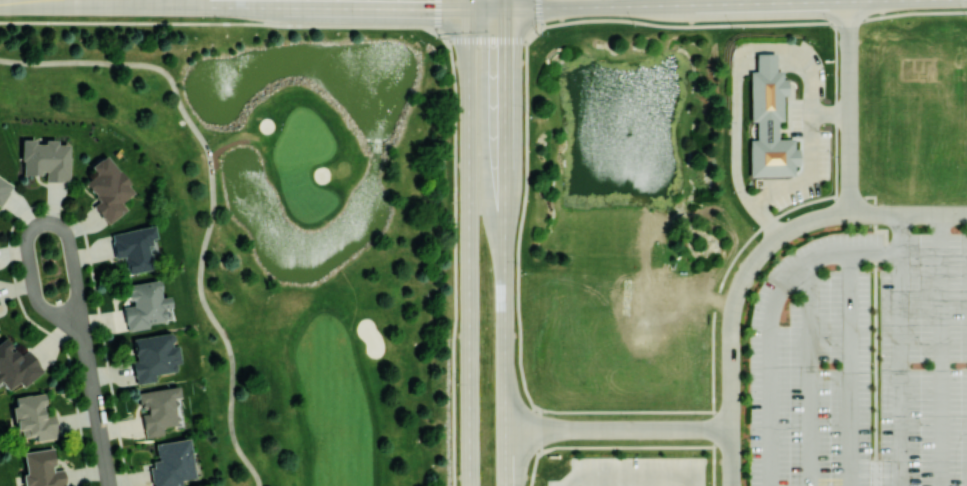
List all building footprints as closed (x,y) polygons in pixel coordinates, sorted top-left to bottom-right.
[(748,176),(794,175),(794,165),(799,165),(798,148),(793,148),(793,138),(776,138),(776,120),(781,120),(781,95),(786,95),(786,78),(781,78),(781,70),(774,70),(774,52),(754,52),(755,71),(748,71),(749,121),(754,121),(754,139),(748,139),(748,176)] [(45,181),(69,181),(69,143),(56,143),(56,139),(45,139),(45,143),(34,143),(34,139),(22,139),(22,174),(45,174),(45,181)] [(127,208),(121,201),(134,191),(105,154),(90,166),(96,173),(84,182),(99,200),(93,205),(107,224),(127,208)] [(13,184),(0,176),(0,206),(13,184)] [(110,233),(115,257),(122,256),(126,274),(153,268),(148,239),(156,237),(154,224),(110,233)] [(126,283),(128,303),(123,304),(126,329),(148,327),(148,323),(165,321),(163,306),(171,306),(169,295),(161,296),(159,280),(126,283)] [(132,337),(134,357),(132,358),(135,383),(155,381),(154,373),(178,371),(174,332),(132,337)] [(27,348),(18,355),(5,337),(0,341),(0,380),(7,389),(18,381),(22,387),(44,371),(27,348)] [(137,390),(140,411),(141,411),(144,437),(163,434),(163,427),(177,425),(174,398),(180,397),(179,385),(137,390)] [(56,438),(54,415),(45,416),(42,392),(11,396),(15,428),(26,427),(27,434),(34,434),(34,440),(56,438)] [(181,479),(194,477),(189,438),(154,442),(157,460),(150,461),(153,485),(182,485),(181,479)] [(62,468),(54,469),(51,447),(22,451),(25,474),(22,474),(23,485),(24,485),(28,485),(65,485),(62,468)]
